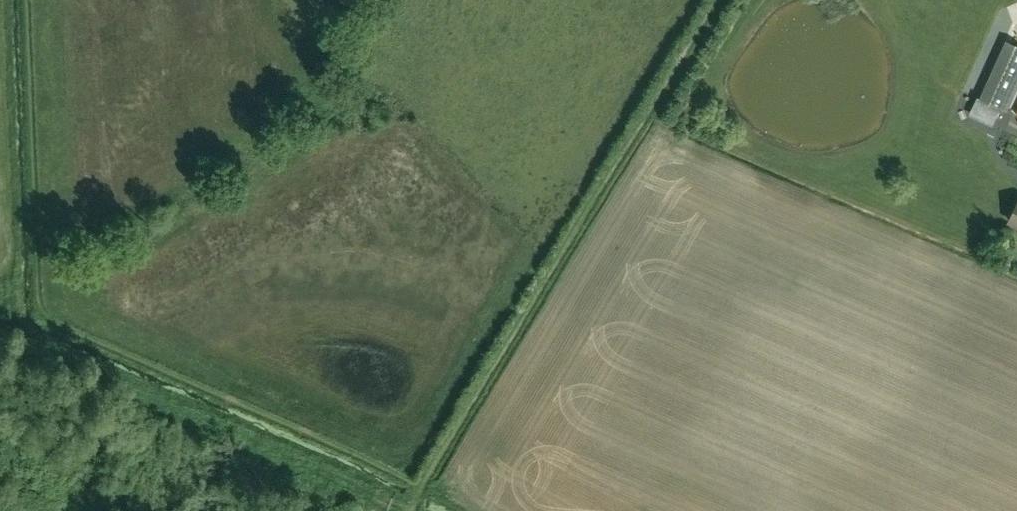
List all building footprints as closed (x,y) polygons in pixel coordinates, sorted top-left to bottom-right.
[(984,100),(1006,110),(1016,87),(1016,45),(1010,42),(984,100)]
